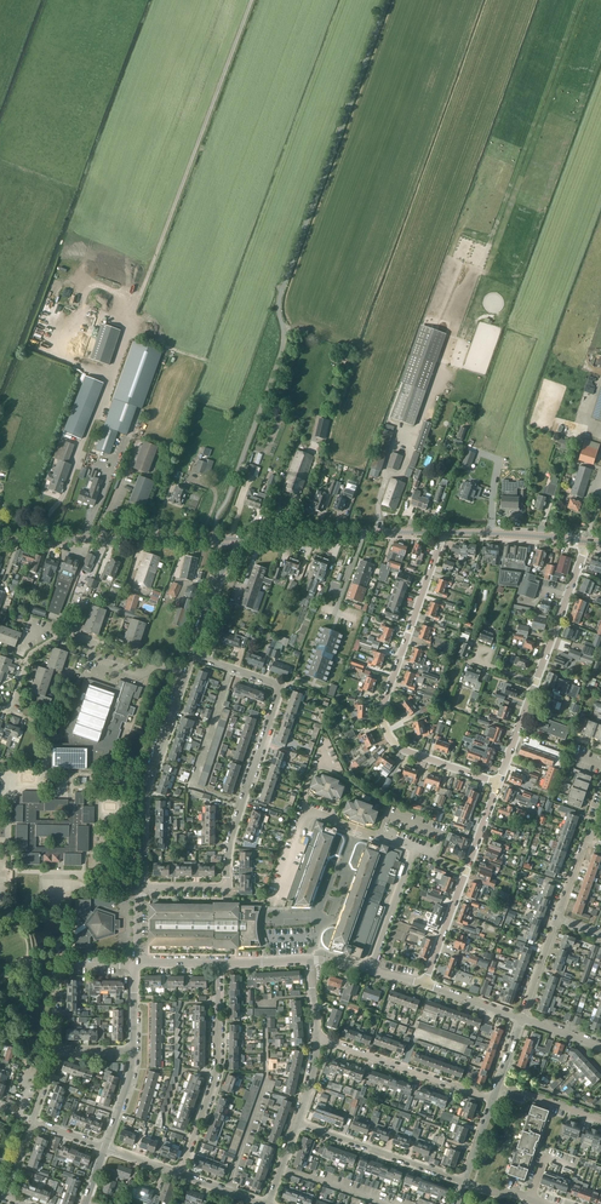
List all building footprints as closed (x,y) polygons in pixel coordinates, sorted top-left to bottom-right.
[(109,365),(120,330),(101,324),(90,359),(109,365)] [(413,355),(391,418),(414,426),(447,334),(421,325),(411,354),(413,355)] [(94,444),(97,445),(95,450),(110,455),(118,432),(127,435),(136,407),(142,409),(162,352),(134,342),(113,399),(100,435),(97,434),(94,444)] [(340,356),(343,360),(344,364),(345,365),(351,362),(351,356),(347,353),(341,354),(340,356)] [(85,376),(62,432),(81,440),(104,384),(85,376)] [(321,418),(316,437),(326,439),(330,421),(321,418)] [(414,450),(415,450),(422,453),(432,424),(424,421),(414,450)] [(370,475),(378,477),(380,472),(381,472),(386,459),(385,459),(388,450),(394,433),(393,433),(395,428),(386,425),(384,430),(384,429),(381,437),(378,447),(375,446),(374,448),(377,449),(371,469),(372,469),(370,475)] [(464,441),(467,429),(461,427),(457,438),(464,441)] [(557,443),(562,444),(560,449),(569,451),(570,446),(572,442),(564,439),(559,437),(557,443)] [(585,441),(584,444),(579,460),(594,465),(599,449),(600,446),(600,444),(586,439),(585,441)] [(46,479),(51,481),(48,489),(61,494),(71,465),(68,463),(74,445),(60,440),(53,458),(58,460),(53,474),(49,473),(48,473),(46,479)] [(156,451),(158,447),(143,442),(142,446),(139,445),(133,461),(136,462),(133,469),(147,474),(148,472),(150,473),(158,451),(156,451)] [(469,445),(461,468),(469,471),(477,450),(477,449),(477,448),(469,445)] [(209,457),(211,450),(204,448),(202,455),(209,457)] [(314,457),(298,450),(283,490),(300,496),(314,457)] [(408,468),(408,467),(405,475),(410,478),(413,470),(414,470),(414,467),(415,468),(420,453),(415,451),(409,465),(408,468)] [(398,471),(404,456),(393,452),(388,467),(398,471)] [(205,463),(198,460),(194,471),(208,476),(213,462),(206,459),(205,463)] [(250,464),(247,474),(257,477),(261,468),(250,464)] [(566,507),(568,507),(568,508),(579,512),(582,502),(577,500),(577,499),(577,496),(584,498),(593,470),(579,465),(570,494),(574,495),(573,498),(571,497),(570,503),(567,502),(566,503),(565,505),(566,507)] [(418,469),(414,479),(415,480),(413,486),(417,488),(420,482),(419,481),(423,471),(418,469)] [(81,490),(78,500),(94,506),(97,495),(102,480),(96,478),(99,472),(92,470),(90,476),(93,478),(88,492),(81,490)] [(542,496),(539,495),(535,508),(544,510),(549,494),(554,496),(557,485),(559,478),(556,477),(557,473),(554,472),(550,483),(549,483),(548,488),(545,487),(542,496)] [(268,486),(266,489),(272,491),(273,489),(278,477),(272,475),(268,486)] [(145,507),(155,483),(138,476),(135,484),(137,485),(131,501),(138,503),(137,504),(145,507)] [(396,509),(405,483),(392,478),(382,504),(396,509)] [(441,482),(434,501),(440,503),(444,492),(445,493),(448,485),(449,481),(443,479),(442,482),(441,482)] [(318,490),(312,506),(315,507),(314,509),(322,512),(323,508),(324,508),(326,503),(328,497),(329,494),(332,495),(335,487),(336,485),(337,481),(333,480),(332,484),(328,493),(318,490)] [(502,496),(501,508),(506,508),(506,510),(512,510),(519,510),(519,505),(519,497),(517,497),(517,488),(524,488),(524,481),(517,481),(517,483),(513,482),(509,482),(509,480),(502,480),(502,485),(503,485),(502,496)] [(462,498),(472,502),(475,494),(479,496),(482,489),(478,487),(478,486),(468,483),(464,482),(461,489),(465,491),(462,498)] [(338,497),(334,508),(343,511),(348,497),(354,499),(358,487),(348,483),(343,499),(338,497)] [(170,502),(176,504),(176,503),(181,505),(187,490),(176,486),(170,502)] [(254,507),(257,497),(259,494),(254,492),(255,490),(250,489),(248,495),(249,495),(246,504),(254,507)] [(414,495),(411,504),(418,507),(424,492),(416,489),(413,495),(414,495)] [(430,499),(432,494),(424,491),(424,492),(418,507),(426,510),(430,499)] [(257,497),(254,507),(260,509),(260,508),(263,509),(267,499),(265,499),(267,495),(262,493),(259,492),(259,494),(257,497)] [(387,559),(390,560),(395,562),(396,561),(402,544),(395,542),(392,551),(390,551),(387,559)] [(395,568),(400,569),(401,564),(403,556),(405,556),(408,546),(402,544),(396,561),(395,562),(390,560),(388,565),(391,567),(395,568)] [(416,544),(412,556),(416,557),(417,556),(419,556),(418,559),(422,560),(424,554),(421,553),(423,547),(420,546),(420,545),(418,544),(417,545),(416,544)] [(459,554),(462,554),(462,556),(467,557),(467,555),(468,545),(460,544),(460,547),(453,545),(452,550),(459,553),(459,554)] [(493,555),(492,564),(499,564),(500,555),(498,555),(499,545),(495,545),(495,544),(491,544),(487,544),(485,554),(493,555)] [(475,556),(476,546),(468,545),(467,555),(475,556)] [(505,545),(503,559),(500,585),(505,585),(513,586),(518,588),(523,572),(525,566),(524,560),(526,558),(527,548),(505,545)] [(24,551),(18,549),(12,564),(18,567),(20,563),(20,562),(24,551)] [(533,565),(535,566),(535,569),(537,569),(542,551),(537,549),(533,565)] [(24,551),(20,562),(20,563),(22,564),(23,563),(26,564),(30,553),(24,551)] [(537,569),(537,571),(540,571),(541,568),(542,568),(546,552),(542,551),(537,569)] [(26,564),(29,565),(28,567),(31,568),(31,567),(36,555),(30,553),(26,564)] [(88,553),(84,563),(83,565),(92,569),(97,557),(88,553)] [(150,589),(160,558),(145,553),(134,583),(150,589)] [(40,575),(42,569),(38,567),(39,564),(41,565),(42,561),(40,560),(41,557),(36,555),(31,567),(31,568),(30,571),(40,575)] [(316,555),(312,565),(317,567),(315,570),(318,571),(323,558),(316,555)] [(55,586),(57,587),(53,599),(58,601),(73,559),(66,556),(63,563),(61,562),(60,567),(62,568),(55,586)] [(192,581),(197,559),(186,556),(180,578),(192,581)] [(554,571),(553,576),(552,581),(557,582),(558,577),(561,578),(563,573),(567,574),(571,559),(561,556),(556,571),(555,571),(554,571)] [(587,567),(584,574),(595,578),(597,572),(596,572),(595,572),(599,558),(594,556),(593,556),(589,566),(587,566),(586,565),(586,567),(587,567)] [(282,569),(277,568),(273,580),(278,582),(279,580),(281,576),(289,578),(290,575),(289,575),(295,559),(289,557),(286,565),(283,564),(282,569)] [(306,600),(304,605),(307,606),(309,601),(308,601),(309,599),(312,600),(315,593),(320,582),(321,583),(327,571),(326,570),(330,561),(323,558),(318,571),(317,575),(316,575),(314,580),(310,591),(306,600)] [(58,563),(47,559),(44,569),(45,569),(43,575),(52,578),(53,572),(55,573),(58,563)] [(64,603),(79,561),(73,559),(58,601),(64,603)] [(108,568),(106,567),(101,578),(105,580),(107,575),(114,578),(121,562),(112,559),(108,568)] [(290,575),(293,576),(293,574),(298,576),(300,571),(298,570),(301,561),(295,559),(289,575),(290,575)] [(353,584),(352,584),(346,597),(361,603),(366,589),(365,589),(374,565),(362,561),(353,584)] [(455,564),(446,561),(443,568),(458,573),(459,569),(454,567),(455,564)] [(380,569),(381,569),(378,580),(386,583),(391,567),(388,565),(386,564),(382,563),(380,569)] [(547,564),(544,573),(553,576),(554,571),(555,571),(556,567),(553,566),(547,564)] [(259,591),(262,582),(271,585),(273,581),(264,577),(267,569),(255,565),(241,605),(258,611),(264,593),(259,591)] [(523,572),(518,588),(516,593),(534,599),(539,585),(533,583),(535,576),(533,575),(529,574),(523,572)] [(27,574),(24,573),(19,588),(22,589),(25,581),(26,581),(25,581),(27,574)] [(413,578),(399,573),(396,581),(410,586),(413,578)] [(25,581),(26,581),(32,583),(34,577),(27,574),(25,581)] [(306,590),(310,591),(314,580),(311,578),(306,590)] [(592,589),(598,591),(600,592),(600,588),(594,585),(595,582),(585,578),(582,585),(592,589)] [(15,592),(19,581),(13,579),(10,590),(15,592)] [(448,582),(440,579),(437,586),(446,589),(448,584),(451,586),(452,582),(448,581),(448,582)] [(293,595),(297,583),(292,581),(288,593),(293,595)] [(396,582),(397,582),(394,588),(406,592),(407,589),(408,590),(410,586),(396,581),(396,582)] [(176,598),(182,586),(174,582),(168,594),(176,598)] [(598,591),(592,589),(582,585),(580,591),(590,595),(591,592),(595,593),(595,594),(596,594),(598,591)] [(187,588),(184,594),(188,599),(195,597),(196,591),(192,586),(187,588)] [(435,592),(443,595),(443,597),(447,598),(448,594),(444,593),(446,589),(437,586),(435,592)] [(406,592),(394,588),(392,595),(405,600),(406,596),(405,595),(406,592)] [(134,612),(140,596),(130,593),(125,609),(134,612)] [(149,602),(156,605),(159,598),(151,595),(149,602)] [(387,600),(390,601),(390,602),(401,606),(402,603),(403,604),(405,600),(392,595),(392,596),(388,595),(387,600)] [(549,610),(551,602),(548,602),(549,598),(545,597),(543,599),(542,600),(540,608),(544,609),(544,610),(544,611),(545,612),(546,613),(547,613),(548,612),(549,611),(549,610)] [(53,599),(51,604),(48,611),(59,616),(64,603),(58,601),(53,599)] [(185,609),(178,607),(173,624),(184,628),(190,611),(194,601),(188,599),(185,609)] [(577,599),(575,604),(585,608),(587,609),(589,604),(577,599)] [(387,609),(400,613),(401,609),(400,609),(401,606),(390,602),(387,609)] [(440,605),(431,602),(429,608),(438,612),(439,607),(443,608),(444,605),(440,603),(440,605)] [(573,609),(584,614),(585,614),(587,609),(585,608),(575,604),(573,609)] [(90,634),(90,633),(98,635),(106,610),(92,605),(83,632),(90,634)] [(146,622),(148,618),(107,605),(106,608),(146,622)] [(35,606),(33,613),(45,617),(47,610),(35,606)] [(427,615),(435,618),(435,619),(439,621),(440,617),(436,616),(438,612),(429,608),(427,615)] [(384,617),(397,622),(400,613),(387,609),(384,617)] [(581,619),(582,616),(585,617),(586,614),(585,614),(584,614),(573,609),(571,615),(581,619)] [(571,615),(569,621),(581,625),(582,626),(583,622),(580,621),(581,619),(571,615)] [(547,619),(535,616),(532,627),(544,630),(547,619)] [(123,644),(130,646),(130,648),(137,650),(146,623),(132,619),(123,644)] [(432,628),(423,625),(421,632),(430,635),(431,630),(435,632),(436,628),(438,629),(445,631),(446,627),(440,625),(439,625),(433,623),(432,627),(432,628)] [(381,628),(384,629),(383,633),(392,636),(394,630),(385,627),(386,625),(382,624),(381,628)] [(530,626),(519,624),(517,634),(528,636),(530,626)] [(0,625),(0,642),(15,647),(18,640),(19,640),(22,633),(0,625)] [(216,635),(221,637),(219,641),(220,641),(220,643),(223,644),(224,643),(232,646),(235,637),(222,632),(224,627),(220,625),(216,635)] [(343,635),(331,630),(322,627),(316,644),(317,645),(315,650),(314,650),(305,675),(326,683),(333,661),(332,661),(334,655),(335,656),(343,635)] [(576,641),(579,630),(572,628),(571,629),(566,627),(565,632),(563,632),(562,636),(564,636),(563,637),(576,641)] [(483,629),(479,639),(492,644),(494,637),(498,638),(501,631),(497,630),(495,634),(483,629)] [(419,638),(427,641),(427,643),(431,644),(432,640),(428,639),(430,635),(421,632),(419,638)] [(382,637),(378,636),(377,640),(384,643),(385,641),(390,643),(392,636),(383,633),(382,637)] [(236,635),(235,637),(232,646),(240,648),(241,647),(244,648),(247,638),(236,635)] [(368,640),(362,639),(362,640),(379,646),(380,642),(374,640),(375,637),(369,635),(368,640)] [(277,642),(285,645),(287,638),(280,636),(277,642)] [(523,642),(521,648),(528,650),(528,648),(533,649),(535,642),(527,640),(528,637),(525,636),(524,641),(523,641),(523,642)] [(468,659),(472,646),(467,644),(468,640),(459,637),(457,641),(462,643),(457,655),(468,659)] [(361,640),(360,640),(357,639),(354,650),(358,651),(360,646),(371,650),(372,647),(378,649),(379,646),(362,640),(361,640)] [(584,644),(581,653),(592,657),(595,648),(598,649),(600,641),(600,640),(599,639),(597,642),(593,641),(593,643),(588,641),(587,645),(584,644)] [(447,645),(446,644),(443,652),(451,655),(454,644),(448,642),(447,645)] [(265,651),(267,651),(266,655),(272,657),(274,650),(276,644),(273,643),(271,649),(267,647),(265,651)] [(31,692),(31,693),(30,695),(51,702),(52,699),(45,696),(53,670),(61,673),(68,652),(75,655),(76,651),(61,646),(60,650),(54,647),(46,669),(39,667),(30,692),(31,692)] [(424,651),(415,648),(413,654),(422,658),(423,653),(427,654),(428,651),(424,649),(424,651)] [(372,653),(376,654),(374,658),(383,661),(386,655),(376,652),(377,650),(374,649),(372,653)] [(557,656),(554,662),(566,667),(567,667),(569,661),(571,662),(572,659),(573,657),(580,659),(582,653),(581,653),(571,649),(569,655),(562,652),(560,657),(557,656)] [(272,657),(278,659),(280,652),(274,650),(272,657)] [(245,658),(249,659),(248,663),(262,668),(266,658),(247,652),(245,658)] [(413,654),(411,661),(416,663),(414,668),(424,671),(428,673),(430,668),(424,665),(426,659),(422,658),(413,654)] [(0,655),(0,663),(15,669),(16,665),(11,664),(12,660),(0,655)] [(517,657),(514,664),(517,665),(526,668),(526,667),(527,667),(528,665),(527,664),(528,661),(520,658),(517,657)] [(368,665),(371,666),(372,664),(381,668),(383,661),(374,658),(373,662),(369,661),(368,665)] [(351,664),(354,665),(364,669),(365,665),(353,660),(351,664)] [(290,667),(274,662),(271,671),(287,676),(288,673),(291,673),(292,673),(293,670),(292,668),(290,668),(290,667)] [(4,672),(7,674),(9,669),(14,671),(15,669),(0,663),(0,671),(4,672)] [(469,666),(464,679),(477,684),(475,689),(479,691),(481,683),(478,682),(482,671),(469,666)] [(219,684),(219,682),(207,677),(209,669),(204,667),(203,671),(200,669),(197,676),(206,679),(206,680),(209,681),(213,683),(214,682),(219,684)] [(405,678),(413,681),(417,682),(419,678),(420,674),(413,672),(412,673),(407,671),(405,678)] [(439,677),(424,671),(422,677),(437,682),(439,677)] [(545,682),(546,683),(545,685),(554,688),(556,683),(559,684),(561,680),(558,678),(559,676),(549,672),(547,680),(546,680),(545,682)] [(361,682),(365,683),(365,684),(374,687),(377,680),(372,679),(373,676),(371,676),(364,673),(363,675),(361,682)] [(206,680),(206,679),(197,676),(195,683),(203,686),(207,688),(209,681),(206,680)] [(402,684),(411,687),(410,689),(414,690),(416,687),(412,685),(413,681),(405,678),(402,684)] [(120,680),(118,686),(116,685),(115,688),(88,679),(88,681),(84,680),(80,691),(82,691),(69,728),(68,727),(65,735),(67,736),(67,738),(69,739),(69,743),(52,743),(52,768),(86,769),(87,761),(98,761),(99,757),(112,761),(115,752),(114,752),(122,729),(120,729),(121,726),(121,725),(122,721),(126,723),(129,715),(132,716),(135,708),(129,706),(132,697),(138,699),(142,688),(120,680)] [(497,691),(495,696),(500,698),(504,699),(505,696),(506,694),(508,694),(515,697),(518,690),(510,688),(511,684),(505,682),(501,692),(497,691)] [(584,690),(580,688),(564,682),(560,693),(576,699),(576,700),(580,702),(584,690)] [(192,690),(201,693),(203,686),(195,683),(192,690)] [(236,683),(233,691),(235,692),(239,693),(238,697),(241,698),(245,686),(238,683),(238,684),(236,683)] [(334,697),(338,686),(332,684),(328,695),(334,697)] [(359,690),(362,692),(363,690),(372,693),(374,687),(365,684),(364,688),(361,686),(359,690)] [(245,686),(241,698),(244,699),(245,695),(249,697),(252,688),(245,686)] [(425,691),(423,697),(432,700),(434,694),(435,695),(437,689),(427,686),(425,691)] [(256,699),(259,691),(252,688),(249,697),(256,699)] [(297,691),(294,690),(291,697),(301,701),(303,695),(306,696),(307,692),(298,688),(297,691)] [(192,690),(190,697),(199,700),(202,701),(205,694),(201,693),(192,690)] [(266,693),(259,691),(256,699),(263,702),(265,702),(268,695),(265,694),(266,693)] [(551,709),(551,707),(560,710),(562,703),(559,702),(561,697),(554,694),(552,699),(544,696),(539,709),(544,711),(545,708),(549,709),(549,708),(551,709)] [(408,698),(409,700),(402,706),(406,711),(413,705),(411,701),(413,699),(411,696),(408,698)] [(188,704),(196,707),(199,700),(190,697),(188,704)] [(289,705),(299,708),(301,701),(291,697),(289,705)] [(354,707),(358,708),(358,712),(367,712),(368,705),(358,705),(358,703),(354,703),(354,707)] [(413,705),(406,711),(410,716),(414,713),(416,717),(424,713),(422,707),(423,707),(420,706),(419,706),(416,703),(413,705)] [(424,713),(434,709),(432,703),(423,707),(422,707),(424,713)] [(577,714),(580,705),(572,703),(570,711),(577,714)] [(195,711),(203,714),(203,713),(210,716),(211,713),(209,712),(209,711),(204,710),(196,708),(196,707),(188,704),(185,711),(194,714),(195,711)] [(286,712),(296,715),(299,708),(289,705),(286,712)] [(499,711),(495,709),(509,715),(511,709),(501,705),(499,711)] [(248,714),(257,717),(259,712),(249,709),(248,714)] [(496,718),(489,715),(488,719),(498,723),(499,718),(507,720),(509,715),(495,709),(493,714),(497,715),(496,718)] [(284,719),(294,722),(296,715),(286,712),(284,719)] [(358,716),(354,716),(354,720),(358,720),(358,718),(367,719),(367,712),(358,712),(358,716)] [(4,729),(1,738),(8,740),(16,717),(13,716),(10,725),(7,723),(4,729)] [(257,719),(248,716),(246,723),(255,726),(257,719)] [(8,740),(6,746),(9,747),(11,742),(11,741),(13,736),(17,738),(20,729),(17,727),(20,719),(16,717),(8,740)] [(192,720),(183,717),(181,724),(193,728),(195,721),(192,720)] [(478,722),(489,726),(491,721),(480,717),(478,722)] [(422,719),(423,721),(413,723),(415,729),(424,727),(423,723),(427,722),(426,718),(422,719)] [(582,718),(581,722),(580,725),(579,728),(577,731),(600,740),(600,725),(582,718)] [(282,726),(291,729),(294,722),(284,719),(282,726)] [(541,722),(541,724),(538,730),(565,740),(570,727),(547,719),(545,723),(541,722)] [(443,721),(440,720),(435,732),(441,734),(445,725),(442,724),(443,721)] [(243,730),(252,733),(255,726),(246,723),(243,730)] [(191,735),(193,728),(181,724),(178,731),(191,735)] [(490,728),(487,727),(486,731),(501,736),(503,729),(495,726),(492,725),(490,728)] [(291,729),(282,726),(279,733),(289,736),(291,729)] [(425,732),(424,727),(415,729),(416,736),(425,734),(426,736),(429,735),(429,731),(425,732)] [(350,740),(357,737),(353,729),(349,730),(344,731),(346,735),(347,735),(350,740)] [(241,737),(250,740),(252,733),(243,730),(241,737)] [(188,742),(191,735),(178,731),(176,737),(188,742)] [(358,736),(359,739),(363,738),(364,742),(373,737),(370,731),(361,736),(361,734),(358,736)] [(477,734),(475,739),(483,742),(489,744),(490,741),(498,744),(501,736),(486,731),(485,731),(484,734),(487,735),(486,739),(485,738),(483,738),(483,737),(477,734)] [(289,736),(279,733),(277,740),(286,744),(289,736)] [(522,746),(519,754),(520,754),(535,760),(538,751),(541,752),(544,745),(539,743),(541,739),(531,735),(530,740),(525,738),(522,746)] [(435,739),(437,740),(434,749),(440,751),(444,742),(439,740),(441,737),(437,736),(435,739)] [(174,744),(182,747),(182,748),(186,749),(188,742),(176,737),(174,744)] [(239,744),(248,747),(250,740),(241,737),(239,744)] [(364,742),(366,746),(363,747),(365,751),(368,750),(367,748),(376,744),(373,737),(364,742)] [(474,739),(470,750),(493,759),(495,755),(495,754),(496,752),(496,751),(496,750),(487,747),(487,748),(482,746),(483,742),(474,739)] [(448,743),(444,742),(440,751),(447,753),(450,744),(452,745),(453,741),(449,740),(448,743)] [(182,747),(174,744),(171,751),(180,754),(182,748),(182,747)] [(239,744),(236,751),(245,754),(248,747),(239,744)] [(538,751),(535,760),(550,766),(550,767),(559,770),(566,752),(544,745),(541,752),(538,751)] [(232,753),(235,754),(234,758),(243,761),(245,754),(236,751),(233,750),(232,753)] [(274,757),(284,760),(287,761),(289,755),(287,754),(286,753),(277,750),(274,757)] [(470,750),(467,758),(479,762),(480,760),(489,766),(490,765),(491,765),(491,764),(492,764),(493,762),(493,761),(492,761),(493,759),(470,750)] [(178,761),(179,758),(194,763),(195,760),(192,759),(188,757),(180,755),(180,754),(171,751),(169,758),(178,761)] [(355,761),(351,764),(355,769),(359,765),(367,759),(364,754),(355,761)] [(385,754),(381,759),(380,758),(375,764),(378,766),(381,763),(385,766),(387,762),(390,758),(385,754)] [(274,757),(272,764),(281,767),(284,768),(287,761),(284,760),(274,757)] [(368,768),(373,763),(376,761),(372,757),(369,759),(363,763),(366,766),(368,768)] [(382,769),(380,772),(386,777),(389,774),(391,771),(395,766),(394,765),(396,763),(390,758),(387,762),(385,766),(382,769)] [(230,770),(239,773),(242,766),(232,763),(230,770)] [(175,767),(167,764),(164,771),(173,774),(175,767)] [(269,771),(279,774),(281,767),(272,764),(269,771)] [(401,772),(401,774),(399,779),(403,780),(404,776),(408,778),(412,769),(405,767),(403,773),(401,772)] [(545,779),(542,788),(551,791),(559,770),(550,767),(547,776),(544,775),(543,779),(545,779)] [(408,778),(413,779),(412,783),(415,784),(417,780),(415,779),(418,771),(412,769),(408,778)] [(228,777),(237,780),(239,773),(230,770),(228,777)] [(162,778),(171,781),(173,774),(164,771),(162,778)] [(267,778),(276,781),(279,774),(269,771),(267,778)] [(582,773),(579,772),(567,803),(581,808),(592,777),(589,776),(585,775),(582,773)] [(522,780),(524,781),(524,782),(526,783),(527,780),(525,779),(526,776),(521,774),(520,775),(513,773),(510,781),(521,785),(522,780)] [(419,787),(416,794),(420,796),(423,787),(426,788),(427,784),(432,785),(435,776),(428,774),(427,779),(425,778),(424,782),(421,781),(419,787)] [(317,793),(332,799),(332,798),(340,799),(344,786),(338,781),(339,781),(323,776),(316,775),(311,789),(317,793)] [(432,785),(436,787),(435,791),(439,792),(441,784),(440,783),(441,779),(435,776),(432,785)] [(237,780),(228,777),(225,784),(235,787),(237,780)] [(387,777),(379,791),(385,794),(393,780),(388,778),(387,777)] [(160,785),(168,787),(171,781),(162,778),(160,785)] [(276,781),(267,778),(265,785),(274,789),(276,781)] [(224,787),(223,791),(232,794),(235,787),(225,784),(224,783),(223,786),(224,787)] [(157,792),(166,795),(168,787),(160,785),(157,792)] [(262,793),(272,796),(274,789),(265,785),(262,793)] [(469,785),(465,796),(469,797),(477,800),(480,794),(475,792),(477,787),(469,785)] [(419,787),(415,786),(410,800),(414,801),(416,794),(419,787)] [(532,804),(536,805),(539,799),(545,801),(546,799),(524,791),(523,796),(519,794),(518,795),(515,794),(516,791),(507,788),(505,794),(528,802),(532,804)] [(191,795),(203,798),(203,797),(210,800),(211,796),(193,790),(191,795)] [(23,864),(39,865),(40,860),(43,860),(43,862),(60,862),(61,857),(64,857),(64,865),(81,865),(81,851),(89,851),(89,826),(85,826),(85,823),(94,823),(94,815),(75,815),(75,806),(70,806),(70,804),(68,804),(68,801),(68,800),(50,799),(45,799),(45,801),(39,801),(39,792),(22,792),(22,796),(22,805),(17,805),(11,805),(11,822),(20,822),(20,825),(16,825),(16,850),(23,850),(23,864)] [(70,806),(75,806),(75,815),(94,815),(94,807),(84,806),(84,792),(75,792),(75,802),(68,801),(68,804),(70,804),(70,806)] [(260,800),(269,803),(272,796),(262,793),(260,800)] [(441,796),(439,804),(438,806),(443,808),(443,807),(444,807),(448,797),(445,796),(445,795),(442,794),(441,796)] [(516,802),(527,806),(527,807),(528,807),(529,808),(530,808),(531,808),(531,807),(532,805),(532,804),(528,802),(505,794),(503,800),(511,803),(511,804),(515,805),(516,802)] [(466,804),(475,807),(477,800),(469,797),(466,804)] [(351,818),(366,824),(373,824),(378,811),(372,807),(372,806),(357,801),(349,801),(345,814),(351,818)] [(547,801),(543,813),(547,814),(550,808),(551,808),(553,803),(547,801)] [(458,805),(457,809),(464,811),(472,814),(475,807),(466,804),(465,807),(458,805)] [(423,811),(434,815),(436,808),(425,805),(423,811)] [(286,809),(285,808),(284,812),(289,814),(292,807),(287,806),(286,809)] [(443,808),(438,806),(433,819),(438,821),(443,808)] [(509,817),(512,818),(512,819),(514,820),(516,816),(514,815),(515,813),(515,812),(512,811),(514,808),(508,806),(507,809),(500,807),(499,812),(509,816),(509,817)] [(566,816),(568,817),(566,821),(576,825),(579,817),(572,815),(573,810),(561,806),(559,811),(567,813),(566,816)] [(253,810),(251,818),(256,819),(264,822),(267,812),(255,808),(254,810),(253,810)] [(518,808),(516,813),(516,814),(525,817),(527,812),(518,808)] [(459,819),(460,819),(459,822),(467,825),(468,820),(470,821),(472,814),(464,811),(457,809),(454,816),(458,818),(459,819)] [(255,827),(258,828),(262,829),(264,822),(256,819),(251,818),(248,825),(255,827)] [(343,837),(342,836),(341,835),(336,833),(337,831),(323,826),(324,824),(320,822),(320,821),(315,820),(312,831),(314,832),(302,865),(301,870),(298,869),(291,889),(291,888),(287,899),(290,900),(287,907),(310,907),(328,855),(331,856),(336,854),(339,855),(344,841),(344,840),(344,839),(344,838),(343,837)] [(566,821),(565,825),(562,824),(561,827),(562,827),(574,832),(576,825),(566,821)] [(248,825),(246,832),(256,835),(258,828),(255,827),(248,825)] [(491,833),(501,837),(505,838),(508,839),(510,835),(518,837),(520,832),(515,830),(508,828),(507,831),(494,826),(491,833)] [(558,834),(559,834),(571,839),(574,832),(562,827),(561,827),(560,830),(560,829),(558,834)] [(244,839),(245,840),(243,846),(256,848),(259,837),(256,835),(246,832),(244,839)] [(446,840),(454,842),(453,844),(467,849),(470,840),(448,832),(446,840)] [(559,834),(556,841),(569,846),(571,839),(559,834)] [(191,843),(191,839),(200,839),(200,845),(202,845),(202,844),(205,844),(205,843),(215,843),(215,835),(202,835),(202,836),(193,836),(193,835),(188,835),(188,843),(191,843)] [(160,845),(160,849),(165,849),(168,849),(168,838),(165,838),(165,837),(156,837),(156,845),(160,845)] [(453,854),(458,856),(463,858),(463,857),(464,858),(467,849),(453,844),(454,842),(446,840),(444,845),(448,847),(449,846),(455,848),(453,854)] [(489,848),(503,853),(505,849),(508,850),(510,843),(501,840),(499,843),(491,840),(491,842),(490,841),(489,844),(490,845),(489,848)] [(554,840),(551,848),(556,849),(566,853),(569,846),(556,841),(554,840)] [(344,952),(344,953),(360,959),(362,954),(368,957),(382,917),(386,907),(380,905),(369,901),(375,883),(377,879),(393,885),(401,862),(399,861),(403,851),(387,846),(383,845),(382,848),(380,847),(381,847),(368,842),(367,844),(363,843),(362,843),(361,843),(360,843),(359,843),(358,844),(357,844),(357,845),(357,846),(351,862),(353,868),(358,870),(337,928),(335,928),(333,928),(331,928),(330,928),(328,929),(326,930),(325,931),(324,933),(323,935),(323,939),(323,940),(323,942),(324,943),(325,945),(326,946),(327,947),(328,948),(330,949),(344,952)] [(485,850),(484,854),(485,854),(485,855),(493,858),(491,861),(501,865),(503,859),(502,858),(503,853),(489,848),(488,847),(486,851),(485,850)] [(240,852),(241,852),(241,860),(251,860),(251,853),(253,853),(253,849),(240,848),(240,852)] [(556,849),(555,853),(552,852),(551,855),(552,856),(564,860),(566,853),(556,849)] [(600,860),(600,857),(600,851),(595,849),(592,857),(600,860)] [(564,860),(552,856),(551,855),(549,863),(551,864),(561,867),(564,860)] [(589,865),(597,868),(600,860),(592,857),(589,865)] [(241,867),(240,867),(239,871),(252,872),(252,867),(251,867),(251,860),(241,860),(241,867)] [(479,869),(491,873),(492,874),(495,875),(496,870),(498,871),(501,865),(491,861),(490,865),(482,862),(482,863),(481,863),(479,866),(481,866),(479,869)] [(184,875),(192,875),(192,876),(196,876),(196,864),(192,864),(192,862),(184,862),(184,865),(185,865),(184,875)] [(157,863),(154,863),(154,875),(162,875),(162,864),(157,864),(157,863)] [(162,875),(169,875),(169,876),(173,876),(173,863),(169,863),(169,864),(162,864),(162,875)] [(177,863),(173,863),(173,876),(177,876),(177,875),(184,875),(185,865),(184,865),(177,865),(177,863)] [(549,863),(546,870),(559,874),(561,867),(551,864),(549,863)] [(200,864),(196,864),(196,876),(200,876),(200,875),(207,875),(207,865),(200,865),(200,864)] [(599,872),(598,874),(600,875),(600,869),(597,868),(589,865),(587,873),(595,876),(596,871),(599,872)] [(436,878),(441,880),(445,882),(453,885),(455,879),(447,876),(447,878),(445,877),(447,870),(436,866),(434,871),(438,872),(436,878)] [(478,877),(483,879),(481,883),(494,887),(496,881),(490,879),(492,874),(491,873),(479,869),(479,870),(480,870),(479,873),(478,873),(477,876),(478,876),(478,877)] [(240,883),(250,883),(255,883),(256,878),(255,876),(254,876),(252,876),(252,875),(252,872),(239,871),(239,875),(241,875),(240,883)] [(587,873),(584,881),(592,884),(594,885),(595,883),(596,882),(593,881),(595,876),(587,873)] [(442,890),(433,886),(431,891),(441,895),(442,890),(450,893),(453,885),(445,882),(441,880),(436,878),(441,880),(439,884),(443,886),(442,890)] [(539,885),(538,888),(542,889),(545,890),(552,893),(555,886),(552,885),(553,881),(545,879),(543,886),(539,885)] [(581,889),(589,892),(592,884),(584,881),(581,889)] [(478,884),(472,882),(469,888),(483,893),(485,887),(488,888),(489,890),(491,890),(493,890),(494,887),(481,883),(479,882),(478,884)] [(240,890),(239,890),(239,894),(252,895),(252,890),(250,890),(250,883),(240,883),(240,890)] [(467,896),(477,899),(476,899),(479,900),(481,898),(483,893),(469,888),(467,896)] [(538,888),(536,891),(539,892),(537,896),(542,897),(550,900),(552,893),(545,890),(542,889),(538,888)] [(589,892),(581,889),(578,897),(594,902),(595,898),(591,897),(591,896),(588,894),(589,892)] [(503,902),(504,902),(510,904),(513,895),(502,891),(499,899),(500,900),(501,900),(503,902)] [(429,892),(427,897),(432,899),(441,902),(443,897),(434,894),(429,892)] [(537,896),(536,899),(538,899),(537,903),(540,904),(547,907),(550,900),(542,897),(537,896)] [(584,907),(584,905),(588,906),(590,902),(594,903),(594,902),(578,897),(575,905),(584,907)] [(84,923),(86,927),(91,934),(95,940),(115,934),(115,928),(118,928),(118,919),(115,919),(115,914),(96,907),(92,912),(90,911),(90,910),(91,899),(76,899),(76,912),(86,920),(84,923)] [(503,907),(501,906),(499,911),(506,913),(510,904),(504,902),(503,902),(501,900),(500,900),(499,899),(498,901),(504,903),(503,907)] [(470,904),(464,902),(460,912),(466,915),(470,904)] [(257,923),(258,917),(260,912),(262,906),(261,906),(239,905),(239,903),(214,903),(214,905),(150,904),(150,945),(214,946),(214,947),(238,948),(238,946),(261,946),(259,941),(258,935),(257,929),(257,923)] [(535,907),(534,910),(537,911),(545,914),(547,907),(540,904),(537,903),(536,907),(535,907)] [(433,914),(436,915),(436,914),(442,916),(446,906),(440,904),(440,905),(437,904),(433,914)] [(575,905),(573,912),(590,919),(591,916),(585,913),(585,912),(582,911),(584,907),(575,905)] [(517,912),(510,910),(508,916),(513,918),(514,914),(516,915),(517,912)] [(536,915),(529,912),(528,915),(543,920),(545,914),(537,911),(536,915)] [(457,923),(463,925),(463,924),(467,926),(469,920),(470,916),(466,915),(460,912),(457,923)] [(432,913),(427,927),(437,930),(438,927),(442,916),(436,914),(436,915),(433,914),(432,913)] [(527,919),(531,920),(530,924),(540,927),(543,920),(528,915),(527,919)] [(419,922),(417,928),(424,931),(426,925),(420,923),(419,922)] [(520,925),(519,927),(523,929),(538,934),(540,927),(530,924),(528,927),(524,926),(520,925)] [(485,934),(480,932),(481,929),(477,928),(476,930),(464,926),(463,929),(484,937),(485,934)] [(75,935),(75,944),(89,945),(90,937),(89,935),(91,934),(86,927),(75,935)] [(524,937),(519,935),(518,939),(527,942),(528,938),(535,941),(538,934),(523,929),(522,933),(525,934),(524,937)] [(459,936),(457,940),(466,944),(468,937),(462,935),(460,934),(459,936)] [(565,934),(563,942),(577,947),(579,948),(580,944),(574,942),(576,938),(565,934)] [(420,947),(424,948),(424,947),(430,950),(434,939),(428,937),(427,939),(424,937),(420,947)] [(457,948),(463,951),(470,953),(472,946),(466,944),(457,940),(455,945),(455,947),(457,948)] [(519,953),(522,954),(530,956),(532,949),(525,947),(526,943),(519,941),(517,945),(521,946),(519,950),(516,949),(515,951),(520,953),(519,953)] [(563,942),(560,948),(571,952),(572,949),(576,950),(577,947),(563,942)] [(424,947),(424,948),(420,958),(426,960),(430,950),(424,947)] [(560,948),(558,956),(572,961),(576,962),(577,958),(570,956),(571,952),(560,948)] [(471,954),(469,958),(486,964),(488,965),(489,961),(487,961),(471,954)] [(522,954),(520,961),(527,963),(530,956),(522,954)] [(458,958),(452,956),(448,966),(454,968),(456,965),(457,965),(459,962),(457,962),(458,958)] [(567,962),(571,964),(572,961),(558,956),(556,962),(563,965),(565,961),(567,962)] [(469,958),(468,962),(484,968),(487,969),(488,965),(486,964),(469,958)] [(513,962),(507,960),(506,964),(525,970),(527,963),(520,961),(514,959),(513,962)] [(595,961),(593,967),(597,969),(599,965),(600,965),(600,963),(595,961)] [(560,972),(559,974),(571,979),(572,975),(564,972),(566,966),(563,965),(556,962),(553,969),(560,972)] [(506,964),(505,967),(510,969),(509,973),(512,974),(515,975),(515,974),(523,977),(525,970),(506,964)] [(445,977),(451,979),(454,968),(448,966),(445,977)] [(270,973),(271,982),(275,982),(275,986),(279,985),(279,981),(278,981),(278,972),(270,973)] [(253,976),(253,982),(254,985),(254,988),(258,988),(257,983),(261,982),(261,986),(264,985),(263,973),(257,973),(257,976),(253,976)] [(154,985),(154,988),(165,988),(165,974),(161,974),(161,976),(154,976),(154,985)] [(169,974),(165,974),(165,988),(176,988),(176,986),(177,986),(177,976),(169,976),(169,974)] [(503,978),(505,979),(520,984),(523,977),(515,974),(515,975),(514,978),(507,975),(507,976),(504,975),(503,978)] [(177,986),(184,986),(184,988),(188,988),(188,975),(184,975),(184,976),(177,976),(177,986)] [(192,975),(188,975),(188,988),(192,988),(192,987),(199,987),(199,976),(192,976),(192,975)] [(557,986),(559,986),(561,981),(562,977),(558,976),(557,978),(551,976),(548,982),(556,985),(557,986)] [(71,980),(67,980),(67,987),(80,988),(80,985),(77,985),(77,981),(80,981),(80,978),(71,977),(71,980)] [(329,984),(328,989),(333,991),(334,986),(340,988),(343,980),(331,977),(329,984)] [(508,984),(507,987),(510,988),(518,991),(520,984),(505,979),(504,982),(508,984)] [(89,991),(89,995),(91,995),(96,995),(96,990),(100,990),(100,980),(93,980),(93,981),(89,981),(89,988),(89,991)] [(556,985),(548,982),(546,989),(553,992),(555,989),(563,992),(565,988),(559,986),(557,986),(556,985)] [(353,983),(352,983),(350,983),(348,989),(344,988),(341,999),(342,999),(342,1000),(349,1002),(349,1001),(351,994),(355,996),(358,986),(357,985),(356,984),(356,983),(355,983),(354,983),(353,983)] [(366,988),(362,1000),(367,1002),(368,999),(372,1001),(373,999),(378,1001),(381,992),(384,993),(386,987),(383,986),(381,992),(375,990),(375,991),(370,989),(370,988),(367,987),(367,988),(366,988)] [(67,995),(76,995),(76,996),(80,996),(80,988),(67,987),(67,995)] [(502,989),(501,993),(515,998),(518,991),(510,988),(507,987),(506,991),(502,989)] [(546,989),(543,996),(556,1001),(561,1002),(562,999),(552,996),(553,992),(546,989)] [(391,991),(389,998),(388,1000),(395,1003),(398,993),(391,991)] [(398,993),(395,1003),(402,1005),(406,996),(398,993)] [(503,997),(502,1001),(513,1005),(515,998),(501,993),(499,996),(503,997)] [(413,998),(406,996),(402,1005),(409,1008),(413,998)] [(556,1001),(543,996),(541,1003),(551,1007),(553,1007),(556,1001)] [(416,1010),(420,1001),(413,998),(409,1008),(416,1010)] [(292,1009),(302,1008),(301,1001),(292,1002),(292,1009)] [(432,1002),(427,1001),(421,1020),(428,1022),(429,1018),(436,1021),(437,1016),(441,1005),(441,1004),(433,1001),(432,1002)] [(66,1002),(66,1010),(70,1010),(70,1015),(80,1015),(88,1015),(88,1011),(82,1011),(82,1007),(80,1007),(76,1007),(76,1003),(66,1002)] [(163,1003),(152,1002),(152,1010),(163,1011),(163,1003)] [(360,1007),(350,1003),(347,1010),(357,1014),(360,1007)] [(541,1003),(538,1010),(549,1014),(550,1010),(551,1007),(541,1003)] [(192,1010),(192,1014),(193,1014),(206,1014),(206,1006),(200,1006),(200,1005),(196,1005),(196,1010),(192,1010)] [(441,1005),(437,1016),(444,1019),(445,1015),(448,1008),(441,1005)] [(342,1011),(333,1008),(328,1025),(337,1028),(342,1011)] [(448,1008),(445,1015),(452,1018),(455,1010),(448,1008)] [(152,1019),(162,1019),(163,1011),(152,1010),(152,1019)] [(452,1018),(451,1020),(454,1021),(455,1019),(459,1020),(462,1013),(455,1010),(452,1018)] [(462,1013),(459,1020),(466,1022),(469,1015),(462,1013)] [(290,1024),(303,1023),(302,1015),(293,1016),(289,1017),(290,1024)] [(469,1015),(466,1022),(473,1025),(475,1017),(469,1015)] [(600,1025),(600,1023),(600,1017),(595,1015),(593,1022),(600,1025)] [(475,1017),(473,1025),(480,1027),(482,1020),(475,1017)] [(152,1027),(162,1027),(162,1019),(152,1019),(152,1027)] [(349,1030),(344,1028),(342,1035),(349,1038),(352,1030),(352,1031),(355,1023),(352,1022),(349,1030)] [(495,1030),(492,1029),(493,1026),(483,1022),(481,1029),(486,1031),(490,1033),(494,1034),(501,1037),(504,1030),(496,1027),(495,1030)] [(600,1025),(593,1022),(590,1029),(598,1032),(600,1025)] [(303,1023),(290,1024),(291,1031),(294,1031),(296,1030),(304,1030),(303,1023)] [(86,1030),(81,1030),(81,1039),(88,1039),(89,1030),(89,1026),(88,1026),(86,1026),(86,1030)] [(89,1030),(88,1039),(96,1040),(96,1030),(97,1030),(97,1026),(94,1026),(93,1030),(89,1030)] [(73,1029),(73,1039),(81,1039),(81,1030),(81,1027),(74,1027),(73,1029)] [(152,1035),(162,1035),(162,1027),(152,1027),(152,1035)] [(65,1030),(65,1033),(66,1033),(66,1039),(73,1039),(73,1029),(66,1029),(66,1030),(65,1030)] [(358,1033),(352,1031),(352,1030),(349,1038),(356,1040),(358,1033)] [(358,1033),(356,1040),(362,1043),(365,1035),(367,1032),(360,1030),(359,1030),(358,1033)] [(381,1046),(384,1037),(377,1034),(374,1044),(381,1046)] [(385,1037),(384,1037),(381,1046),(388,1049),(391,1040),(392,1040),(393,1037),(386,1034),(385,1037)] [(494,1034),(491,1041),(499,1043),(501,1037),(494,1034)] [(151,1043),(162,1043),(162,1035),(152,1035),(151,1043)] [(365,1035),(362,1043),(369,1045),(372,1038),(370,1037),(365,1035)] [(399,1042),(395,1051),(402,1054),(405,1046),(406,1045),(408,1046),(410,1039),(410,1038),(406,1036),(405,1038),(403,1044),(399,1042)] [(290,1038),(291,1042),(295,1042),(296,1045),(305,1044),(304,1037),(295,1038),(290,1038)] [(537,1046),(540,1039),(532,1037),(531,1040),(527,1038),(525,1045),(532,1048),(536,1049),(540,1051),(549,1054),(551,1047),(547,1045),(546,1048),(542,1048),(537,1046)] [(268,1039),(268,1042),(269,1043),(275,1043),(275,1047),(278,1047),(284,1047),(284,1039),(283,1039),(274,1039),(268,1039)] [(399,1042),(392,1040),(391,1040),(388,1049),(395,1051),(399,1042)] [(476,1044),(481,1046),(481,1045),(496,1050),(499,1043),(491,1041),(490,1045),(486,1044),(477,1041),(476,1044)] [(554,1053),(552,1058),(562,1062),(565,1054),(565,1055),(562,1053),(565,1045),(557,1042),(553,1052),(554,1053)] [(151,1051),(162,1051),(162,1043),(151,1043),(151,1051)] [(480,1047),(488,1050),(486,1054),(494,1057),(496,1050),(481,1045),(481,1046),(480,1047)] [(522,1052),(530,1055),(532,1048),(525,1045),(522,1052)] [(3,1059),(2,1062),(8,1064),(9,1062),(9,1061),(10,1058),(12,1059),(12,1057),(14,1054),(13,1054),(13,1052),(13,1051),(13,1049),(12,1047),(9,1046),(7,1052),(4,1060),(3,1059)] [(571,1055),(574,1058),(568,1064),(571,1066),(574,1063),(573,1063),(582,1055),(577,1050),(571,1048),(568,1054),(571,1055)] [(294,1057),(303,1059),(304,1052),(295,1050),(294,1057)] [(151,1059),(162,1059),(162,1051),(151,1051),(151,1059)] [(527,1062),(535,1064),(539,1066),(539,1063),(532,1061),(534,1056),(530,1055),(522,1052),(520,1059),(527,1062)] [(416,1053),(414,1061),(421,1063),(423,1056),(416,1053)] [(494,1057),(486,1054),(484,1061),(491,1064),(494,1057)] [(573,1063),(574,1063),(578,1068),(579,1068),(587,1061),(582,1055),(573,1063)] [(423,1056),(421,1063),(428,1065),(430,1058),(423,1056)] [(303,1059),(294,1057),(292,1064),(301,1066),(303,1059)] [(430,1058),(428,1065),(434,1068),(437,1060),(430,1058)] [(151,1067),(161,1067),(162,1059),(151,1059),(151,1067)] [(195,1066),(192,1066),(192,1069),(200,1070),(200,1067),(205,1067),(205,1059),(192,1059),(192,1062),(195,1062),(195,1066)] [(520,1059),(517,1066),(525,1069),(526,1064),(534,1067),(535,1064),(527,1062),(520,1059)] [(437,1060),(434,1068),(441,1070),(444,1063),(437,1060)] [(64,1061),(61,1070),(68,1073),(71,1063),(64,1061)] [(327,1064),(324,1073),(329,1075),(335,1077),(336,1074),(340,1063),(334,1061),(332,1065),(327,1064)] [(481,1068),(489,1071),(491,1064),(484,1061),(481,1068)] [(587,1061),(579,1068),(582,1071),(573,1079),(576,1081),(581,1077),(592,1066),(587,1061)] [(343,1073),(344,1073),(349,1075),(350,1075),(353,1064),(347,1062),(346,1065),(343,1073)] [(71,1063),(68,1073),(75,1075),(79,1066),(71,1063)] [(340,1063),(336,1074),(342,1076),(344,1073),(343,1073),(346,1065),(340,1063)] [(444,1063),(441,1070),(448,1072),(451,1065),(444,1063)] [(301,1066),(292,1064),(291,1071),(300,1073),(301,1066)] [(350,1075),(349,1075),(348,1079),(354,1081),(355,1080),(355,1079),(359,1066),(353,1064),(350,1075)] [(451,1065),(448,1072),(455,1075),(458,1067),(451,1065)] [(79,1066),(75,1075),(82,1078),(86,1068),(79,1066)] [(359,1066),(355,1079),(355,1080),(361,1082),(362,1079),(366,1069),(359,1066)] [(592,1066),(581,1077),(583,1079),(586,1076),(589,1079),(597,1071),(592,1066)] [(458,1067),(455,1075),(462,1077),(465,1070),(458,1067)] [(90,1080),(93,1071),(86,1068),(82,1078),(90,1080)] [(471,1073),(479,1075),(486,1078),(489,1071),(481,1068),(480,1072),(476,1071),(472,1070),(471,1073)] [(9,1072),(0,1069),(0,1084),(6,1086),(5,1085),(9,1072)] [(103,1079),(107,1080),(106,1082),(115,1085),(118,1078),(110,1075),(112,1071),(106,1070),(103,1079)] [(160,1074),(150,1071),(148,1078),(158,1081),(160,1074)] [(300,1073),(291,1071),(289,1079),(298,1081),(300,1073)] [(370,1078),(369,1081),(376,1084),(380,1073),(372,1071),(370,1078)] [(476,1082),(477,1082),(484,1085),(486,1078),(479,1075),(471,1073),(466,1071),(464,1078),(468,1079),(469,1075),(474,1076),(474,1077),(478,1079),(476,1082)] [(600,1078),(600,1075),(597,1071),(589,1079),(586,1082),(589,1085),(588,1085),(591,1088),(597,1082),(600,1078)] [(376,1084),(380,1085),(378,1090),(381,1091),(383,1086),(386,1076),(380,1073),(376,1084)] [(189,1082),(192,1083),(201,1087),(204,1079),(192,1075),(189,1082)] [(239,1078),(229,1075),(226,1082),(236,1085),(237,1081),(238,1082),(239,1078)] [(386,1076),(383,1086),(389,1089),(393,1078),(386,1076)] [(145,1086),(155,1089),(158,1081),(148,1078),(145,1086)] [(389,1089),(394,1090),(392,1095),(395,1096),(397,1088),(400,1081),(393,1078),(389,1089)] [(557,1078),(549,1085),(553,1090),(561,1082),(557,1078)] [(298,1081),(289,1079),(287,1086),(296,1088),(298,1081)] [(400,1092),(400,1093),(398,1100),(401,1101),(403,1094),(407,1083),(400,1081),(397,1088),(401,1090),(400,1092)] [(56,1085),(53,1092),(63,1096),(65,1089),(74,1091),(75,1088),(57,1082),(56,1085)] [(104,1089),(113,1092),(115,1085),(106,1082),(104,1089)] [(201,1087),(192,1083),(189,1082),(187,1089),(186,1089),(199,1094),(201,1087)] [(228,1092),(229,1091),(234,1093),(235,1090),(234,1089),(236,1085),(226,1082),(224,1089),(226,1090),(225,1091),(228,1092)] [(337,1091),(338,1088),(339,1085),(333,1083),(332,1086),(331,1089),(333,1090),(337,1091)] [(403,1094),(409,1096),(404,1110),(408,1111),(410,1104),(413,1097),(410,1096),(414,1086),(407,1083),(403,1094)] [(143,1094),(153,1097),(155,1089),(145,1086),(143,1094)] [(296,1088),(287,1086),(286,1093),(295,1095),(296,1088)] [(571,1087),(566,1092),(569,1096),(574,1091),(571,1087)] [(418,1095),(419,1096),(418,1098),(424,1101),(428,1090),(421,1088),(418,1095)] [(101,1096),(110,1099),(113,1092),(104,1089),(101,1096)] [(185,1092),(189,1093),(187,1097),(196,1101),(199,1094),(186,1089),(185,1092)] [(353,1096),(352,1098),(355,1099),(359,1100),(360,1096),(362,1092),(361,1092),(352,1089),(351,1091),(349,1095),(353,1096)] [(428,1102),(427,1103),(428,1106),(430,1106),(435,1093),(428,1090),(424,1101),(428,1102)] [(51,1099),(60,1103),(63,1096),(53,1092),(51,1099)] [(322,1093),(321,1096),(320,1100),(327,1102),(328,1099),(329,1096),(322,1093)] [(441,1095),(435,1093),(430,1106),(431,1104),(435,1105),(438,1106),(441,1095)] [(141,1101),(151,1104),(153,1097),(143,1094),(141,1101)] [(449,1098),(441,1095),(438,1106),(445,1109),(446,1105),(449,1098)] [(99,1103),(108,1106),(110,1099),(101,1096),(99,1103)] [(356,1108),(353,1115),(357,1117),(358,1115),(359,1115),(364,1102),(369,1104),(370,1100),(363,1098),(363,1097),(360,1096),(359,1100),(358,1103),(357,1105),(356,1108)] [(196,1101),(187,1097),(185,1104),(194,1108),(196,1101)] [(229,1101),(220,1097),(218,1104),(230,1108),(231,1105),(228,1104),(229,1101)] [(48,1106),(58,1109),(60,1103),(51,1099),(48,1106)] [(292,1102),(284,1099),(281,1106),(290,1109),(292,1102)] [(69,1114),(72,1115),(70,1122),(77,1125),(81,1115),(74,1113),(78,1102),(74,1100),(71,1107),(72,1108),(69,1114)] [(138,1109),(148,1112),(151,1104),(141,1101),(138,1109)] [(466,1101),(463,1108),(466,1109),(474,1112),(477,1105),(466,1101)] [(537,1146),(551,1108),(534,1102),(521,1140),(537,1146)] [(194,1108),(185,1104),(182,1112),(191,1115),(194,1108)] [(230,1108),(218,1104),(215,1111),(224,1114),(227,1108),(230,1109),(230,1108)] [(85,1117),(81,1115),(77,1125),(84,1127),(88,1118),(91,1111),(90,1111),(92,1107),(89,1105),(87,1110),(85,1117)] [(46,1113),(55,1117),(58,1109),(48,1106),(46,1113)] [(290,1109),(281,1106),(279,1113),(287,1116),(290,1109)] [(321,1107),(318,1106),(314,1116),(321,1119),(325,1110),(324,1110),(320,1108),(321,1107)] [(325,1110),(321,1119),(328,1121),(332,1111),(333,1109),(325,1106),(324,1110),(325,1110)] [(463,1109),(462,1108),(459,1115),(472,1119),(474,1112),(466,1109),(463,1108),(463,1109)] [(148,1112),(138,1109),(136,1117),(146,1120),(148,1112)] [(371,1122),(364,1119),(360,1131),(367,1134),(370,1126),(373,1127),(376,1117),(378,1111),(375,1110),(371,1122)] [(227,1115),(224,1114),(215,1111),(213,1118),(225,1122),(227,1115)] [(335,1112),(332,1111),(328,1121),(335,1124),(339,1115),(338,1115),(334,1113),(335,1112)] [(338,1115),(339,1115),(335,1124),(343,1126),(345,1121),(347,1122),(349,1114),(340,1111),(338,1115)] [(191,1115),(182,1112),(179,1119),(189,1122),(191,1115)] [(276,1120),(285,1123),(287,1116),(279,1113),(276,1120)] [(96,1117),(95,1121),(92,1130),(99,1132),(100,1129),(103,1130),(106,1123),(103,1122),(103,1120),(96,1117)] [(359,1118),(356,1117),(352,1129),(360,1131),(364,1119),(360,1118),(359,1118)] [(373,1127),(375,1128),(373,1136),(380,1138),(383,1130),(385,1126),(378,1124),(379,1118),(376,1117),(373,1127)] [(387,1131),(383,1130),(380,1138),(388,1141),(391,1132),(394,1133),(399,1118),(396,1117),(392,1127),(389,1126),(387,1131)] [(88,1118),(84,1127),(92,1130),(95,1121),(88,1118)] [(189,1122),(179,1119),(176,1118),(175,1121),(178,1122),(176,1129),(185,1132),(186,1130),(189,1122)] [(225,1122),(213,1118),(211,1125),(222,1129),(225,1122)] [(394,1133),(396,1134),(393,1143),(401,1146),(404,1137),(405,1133),(398,1131),(400,1125),(402,1119),(399,1118),(394,1133)] [(273,1122),(275,1123),(274,1127),(282,1130),(285,1123),(276,1120),(273,1119),(272,1121),(273,1122)] [(559,1135),(570,1138),(571,1136),(575,1123),(571,1121),(570,1122),(568,1121),(566,1126),(563,1124),(559,1135)] [(575,1123),(571,1136),(577,1138),(577,1141),(580,1142),(583,1134),(579,1133),(582,1126),(579,1125),(579,1124),(575,1123)] [(222,1129),(211,1125),(208,1132),(220,1136),(222,1129)] [(456,1125),(455,1129),(453,1132),(466,1136),(468,1129),(456,1125)] [(124,1126),(119,1140),(127,1143),(130,1132),(126,1131),(127,1128),(124,1126)] [(138,1143),(141,1144),(140,1147),(147,1150),(151,1140),(147,1138),(148,1136),(145,1135),(146,1131),(147,1128),(144,1127),(143,1130),(142,1130),(141,1134),(138,1143)] [(282,1130),(274,1127),(271,1134),(280,1137),(282,1130)] [(405,1133),(404,1137),(401,1146),(408,1148),(411,1140),(413,1141),(418,1128),(415,1127),(412,1136),(405,1133)] [(413,1141),(416,1142),(413,1150),(421,1153),(425,1140),(418,1138),(420,1133),(421,1130),(418,1128),(413,1141)] [(586,1135),(583,1134),(580,1142),(590,1146),(596,1130),(592,1129),(591,1129),(589,1128),(586,1135)] [(130,1132),(127,1143),(134,1145),(135,1141),(138,1143),(141,1134),(138,1133),(139,1131),(136,1130),(134,1134),(130,1132)] [(596,1130),(590,1146),(598,1148),(597,1151),(600,1152),(600,1149),(600,1133),(600,1132),(596,1130)] [(206,1139),(209,1140),(208,1143),(216,1146),(218,1142),(215,1141),(217,1135),(220,1136),(208,1132),(206,1139)] [(453,1132),(457,1133),(454,1140),(463,1144),(466,1136),(453,1132)] [(280,1137),(271,1134),(269,1141),(277,1144),(280,1137)] [(40,1138),(38,1137),(35,1144),(44,1147),(48,1137),(41,1135),(40,1138)] [(425,1140),(421,1153),(429,1156),(432,1147),(434,1148),(435,1146),(437,1139),(438,1137),(435,1136),(432,1143),(425,1140)] [(162,1142),(159,1150),(162,1151),(161,1155),(168,1158),(172,1147),(173,1144),(166,1141),(167,1138),(164,1137),(162,1142)] [(301,1144),(313,1148),(316,1141),(304,1137),(301,1144)] [(158,1142),(151,1140),(147,1150),(154,1153),(156,1149),(159,1150),(162,1142),(159,1140),(158,1142)] [(537,1146),(521,1140),(507,1177),(524,1183),(537,1146)] [(42,1154),(42,1155),(48,1157),(52,1158),(53,1155),(43,1151),(44,1147),(35,1144),(33,1151),(42,1154)] [(264,1144),(262,1151),(273,1155),(276,1148),(267,1145),(264,1144)] [(299,1151),(311,1155),(313,1148),(301,1144),(299,1151)] [(62,1146),(60,1150),(57,1149),(56,1151),(54,1156),(65,1160),(66,1157),(69,1148),(62,1146)] [(324,1152),(323,1154),(322,1157),(332,1160),(336,1148),(329,1146),(328,1149),(325,1148),(325,1149),(324,1152)] [(172,1147),(168,1158),(176,1160),(179,1150),(172,1147)] [(69,1148),(66,1157),(73,1160),(76,1151),(69,1148)] [(336,1148),(332,1160),(339,1163),(339,1162),(340,1159),(343,1150),(336,1148)] [(448,1156),(449,1156),(449,1157),(458,1160),(460,1153),(451,1149),(451,1150),(448,1149),(446,1156),(447,1156),(448,1157),(448,1156)] [(340,1159),(339,1162),(343,1164),(346,1165),(347,1162),(350,1153),(343,1150),(340,1159)] [(42,1154),(33,1151),(30,1158),(39,1161),(42,1155),(42,1154)] [(73,1160),(71,1163),(79,1166),(80,1162),(83,1153),(76,1151),(73,1160)] [(259,1158),(262,1159),(271,1162),(273,1155),(262,1151),(259,1158)] [(299,1151),(297,1158),(305,1161),(308,1162),(311,1155),(299,1151)] [(83,1153),(80,1162),(86,1164),(85,1168),(89,1169),(92,1161),(89,1160),(90,1156),(83,1153)] [(354,1164),(357,1155),(350,1153),(347,1162),(354,1164)] [(200,1155),(199,1158),(196,1167),(203,1169),(206,1160),(207,1158),(200,1155)] [(445,1155),(442,1164),(446,1165),(447,1164),(455,1167),(458,1160),(449,1157),(449,1156),(448,1156),(448,1157),(447,1156),(446,1156),(445,1155)] [(362,1157),(359,1166),(358,1169),(365,1171),(369,1159),(362,1157)] [(28,1165),(37,1168),(39,1161),(30,1158),(28,1165)] [(303,1167),(305,1161),(297,1158),(294,1164),(298,1166),(297,1169),(302,1171),(303,1167)] [(262,1159),(260,1166),(269,1169),(270,1166),(271,1166),(272,1163),(271,1162),(262,1159)] [(375,1162),(369,1159),(365,1171),(371,1174),(372,1172),(372,1171),(375,1162)] [(213,1163),(206,1160),(203,1169),(210,1172),(213,1163)] [(588,1167),(594,1169),(593,1170),(594,1170),(596,1165),(596,1163),(594,1162),(590,1161),(589,1164),(588,1167)] [(372,1172),(371,1174),(375,1175),(378,1176),(382,1164),(375,1162),(372,1171),(372,1172)] [(220,1165),(213,1163),(210,1172),(217,1174),(220,1165)] [(220,1165),(217,1174),(224,1176),(227,1168),(226,1167),(227,1165),(220,1163),(220,1165)] [(378,1176),(385,1179),(389,1167),(382,1164),(378,1176)] [(110,1175),(118,1178),(119,1175),(129,1178),(131,1170),(118,1165),(116,1173),(112,1172),(110,1175)] [(269,1169),(260,1166),(257,1173),(266,1176),(269,1169)] [(385,1179),(392,1181),(396,1169),(389,1167),(385,1179)] [(403,1172),(396,1169),(392,1181),(399,1184),(403,1172)] [(68,1185),(78,1188),(80,1181),(74,1179),(76,1175),(64,1171),(62,1175),(68,1177),(65,1184),(68,1185)] [(548,1186),(552,1174),(545,1172),(541,1184),(548,1186)] [(255,1180),(264,1183),(266,1176),(257,1173),(255,1180)] [(408,1173),(404,1185),(410,1188),(415,1176),(408,1173)] [(554,1188),(558,1176),(552,1174),(548,1186),(554,1188)] [(109,1180),(107,1179),(103,1192),(111,1195),(116,1183),(118,1178),(110,1175),(109,1180)] [(250,1181),(249,1185),(253,1187),(261,1190),(264,1183),(255,1180),(247,1177),(243,1175),(242,1178),(246,1180),(250,1181)] [(415,1176),(410,1188),(417,1190),(418,1187),(421,1178),(415,1176)] [(564,1178),(563,1180),(557,1178),(558,1176),(554,1188),(560,1190),(564,1178)] [(570,1188),(573,1190),(571,1194),(578,1196),(583,1183),(583,1182),(577,1180),(577,1179),(574,1177),(570,1188)] [(18,1186),(20,1187),(18,1191),(25,1194),(29,1184),(23,1183),(24,1179),(21,1178),(18,1186)] [(418,1187),(417,1190),(424,1193),(428,1181),(421,1178),(418,1187)] [(566,1193),(571,1180),(564,1178),(560,1190),(566,1193)] [(435,1183),(428,1181),(424,1193),(431,1195),(431,1194),(432,1192),(435,1183)] [(154,1203),(157,1203),(159,1203),(160,1200),(169,1203),(176,1186),(166,1182),(161,1197),(157,1195),(154,1203)] [(435,1183),(432,1192),(431,1194),(438,1197),(439,1194),(442,1186),(435,1183)] [(589,1185),(583,1183),(578,1196),(584,1199),(589,1185)] [(32,1196),(36,1187),(29,1184),(25,1194),(32,1196)] [(66,1192),(75,1195),(78,1188),(68,1185),(66,1192)] [(150,1203),(149,1203),(154,1203),(157,1195),(153,1194),(154,1191),(140,1185),(136,1194),(135,1198),(150,1203)] [(589,1185),(584,1199),(590,1201),(594,1191),(593,1191),(588,1189),(589,1185)] [(446,1197),(449,1188),(442,1186),(439,1194),(446,1197)] [(36,1187),(32,1196),(39,1199),(43,1190),(36,1187)] [(289,1190),(286,1189),(283,1198),(290,1200),(293,1191),(294,1188),(290,1187),(289,1190)] [(293,1191),(290,1200),(297,1202),(300,1194),(300,1191),(294,1189),(293,1191)] [(328,1194),(331,1195),(330,1196),(335,1197),(337,1191),(330,1189),(328,1194)] [(47,1202),(50,1192),(43,1190),(39,1199),(47,1202)] [(207,1201),(203,1200),(204,1196),(190,1190),(187,1199),(186,1199),(185,1203),(188,1203),(206,1203),(207,1201)] [(593,1191),(594,1191),(590,1201),(596,1203),(600,1192),(594,1190),(593,1191)] [(300,1194),(297,1202),(301,1203),(304,1203),(307,1193),(300,1191),(300,1194)] [(63,1199),(73,1203),(75,1195),(66,1192),(63,1199)] [(307,1193),(304,1203),(311,1203),(313,1199),(310,1197),(311,1194),(307,1193)]
